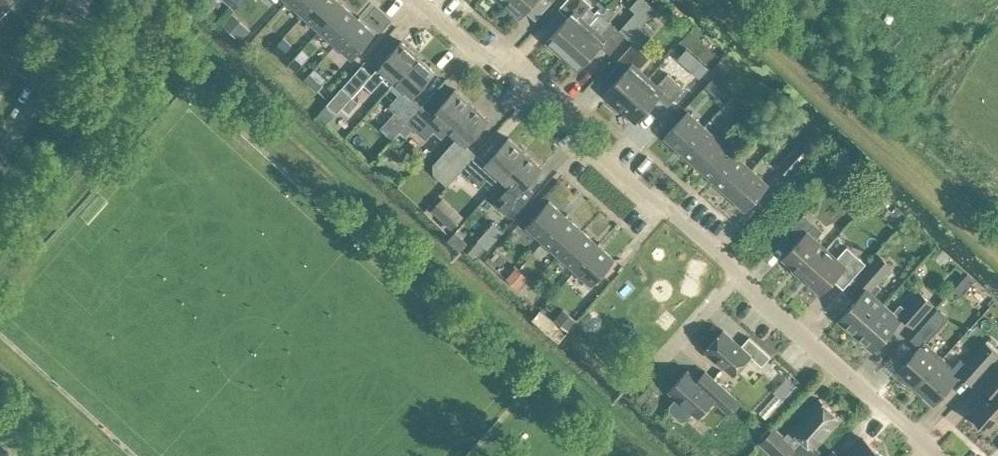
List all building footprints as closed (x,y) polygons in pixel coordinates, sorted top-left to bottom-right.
[(16,0),(0,0),(0,16),(16,0)] [(234,9),(242,0),(224,0),(234,9)] [(316,0),(287,0),(303,15),(316,0)] [(342,4),(338,0),(316,0),(303,15),(319,29),(342,4)] [(504,4),(520,18),(536,0),(507,0),(504,4)] [(599,16),(590,7),(592,5),(587,0),(567,0),(560,8),(569,16),(546,41),(562,56),(599,16)] [(562,56),(579,70),(601,45),(610,53),(626,35),(630,39),(646,21),(657,9),(647,0),(636,0),(630,6),(635,11),(619,29),(601,13),(599,16),(591,24),(562,56)] [(336,44),(359,18),(342,4),(319,29),(336,44)] [(228,24),(249,36),(255,26),(234,13),(228,24)] [(359,18),(336,44),(352,59),(375,33),(359,18)] [(646,21),(630,39),(634,42),(618,60),(627,68),(604,93),(620,108),(649,76),(640,68),(650,57),(640,48),(656,30),(646,21)] [(282,38),(272,50),(281,58),(291,46),(282,38)] [(395,82),(419,56),(402,41),(364,83),(373,91),(387,74),(395,82)] [(407,122),(423,105),(412,96),(435,71),(419,56),(395,82),(404,89),(389,105),(407,122)] [(327,76),(314,66),(305,77),(317,87),(327,76)] [(649,76),(620,108),(636,122),(659,97),(668,105),(684,87),(668,73),(658,84),(649,76)] [(338,112),(352,95),(342,87),(319,114),(328,122),(337,112),(338,112)] [(449,130),(472,104),(456,89),(433,114),(423,105),(407,122),(400,131),(405,136),(413,127),(426,139),(441,122),(449,130)] [(433,163),(434,173),(448,185),(461,170),(476,153),(466,145),(489,119),(472,104),(449,130),(457,137),(433,163)] [(680,151),(704,125),(688,110),(664,136),(680,151)] [(697,166),(720,140),(704,125),(680,151),(697,166)] [(502,178),(526,152),(509,137),(486,163),(476,153),(461,170),(480,187),(494,170),(502,178)] [(713,180),(736,154),(720,140),(697,166),(713,180)] [(789,176),(809,155),(798,145),(778,166),(789,176)] [(526,152),(502,178),(498,183),(505,189),(494,201),(512,217),(535,191),(527,184),(542,167),(526,152)] [(729,195),(753,169),(736,154),(713,180),(729,195)] [(753,169),(729,195),(745,210),(769,184),(753,169)] [(835,176),(828,184),(837,192),(844,184),(835,176)] [(464,216),(443,196),(431,209),(452,228),(464,216)] [(543,241),(566,215),(549,200),(526,226),(543,241)] [(802,274),(826,248),(815,238),(823,230),(804,214),(782,240),(791,248),(783,257),(802,274)] [(559,255),(582,230),(566,215),(543,241),(559,255)] [(488,248),(503,231),(493,222),(468,251),(476,259),(487,247),(488,248)] [(576,270),(599,244),(582,230),(559,255),(576,270)] [(599,244),(576,270),(592,285),(615,259),(599,244)] [(826,248),(802,274),(821,292),(833,279),(843,288),(866,262),(847,245),(836,257),(826,248)] [(873,297),(882,287),(878,284),(894,266),(878,253),(856,278),(867,288),(839,319),(856,334),(882,305),(873,297)] [(528,275),(519,267),(510,278),(519,286),(528,275)] [(882,305),(856,334),(873,349),(899,320),(899,319),(902,316),(913,326),(933,303),(919,291),(905,307),(900,303),(892,313),(882,305)] [(578,318),(564,307),(556,316),(569,328),(578,318)] [(915,387),(942,357),(927,343),(940,328),(929,318),(910,339),(918,346),(897,370),(915,387)] [(741,345),(723,329),(706,349),(733,374),(750,355),(762,365),(771,355),(749,336),(741,345)] [(915,387),(934,404),(961,373),(972,383),(997,355),(997,352),(985,340),(965,362),(961,358),(953,366),(942,357),(915,387)] [(997,421),(997,363),(980,383),(989,391),(970,412),(990,430),(997,421)] [(705,370),(697,379),(687,370),(669,389),(677,396),(670,405),(669,410),(681,420),(686,420),(693,411),(698,415),(713,399),(727,412),(738,400),(705,370)] [(803,390),(795,381),(780,397),(789,405),(803,390)] [(840,417),(819,398),(792,428),(794,430),(786,439),(774,428),(760,443),(774,455),(788,455),(792,451),(797,455),(817,455),(821,451),(815,445),(840,417)] [(863,438),(847,455),(884,455),(863,438)]
